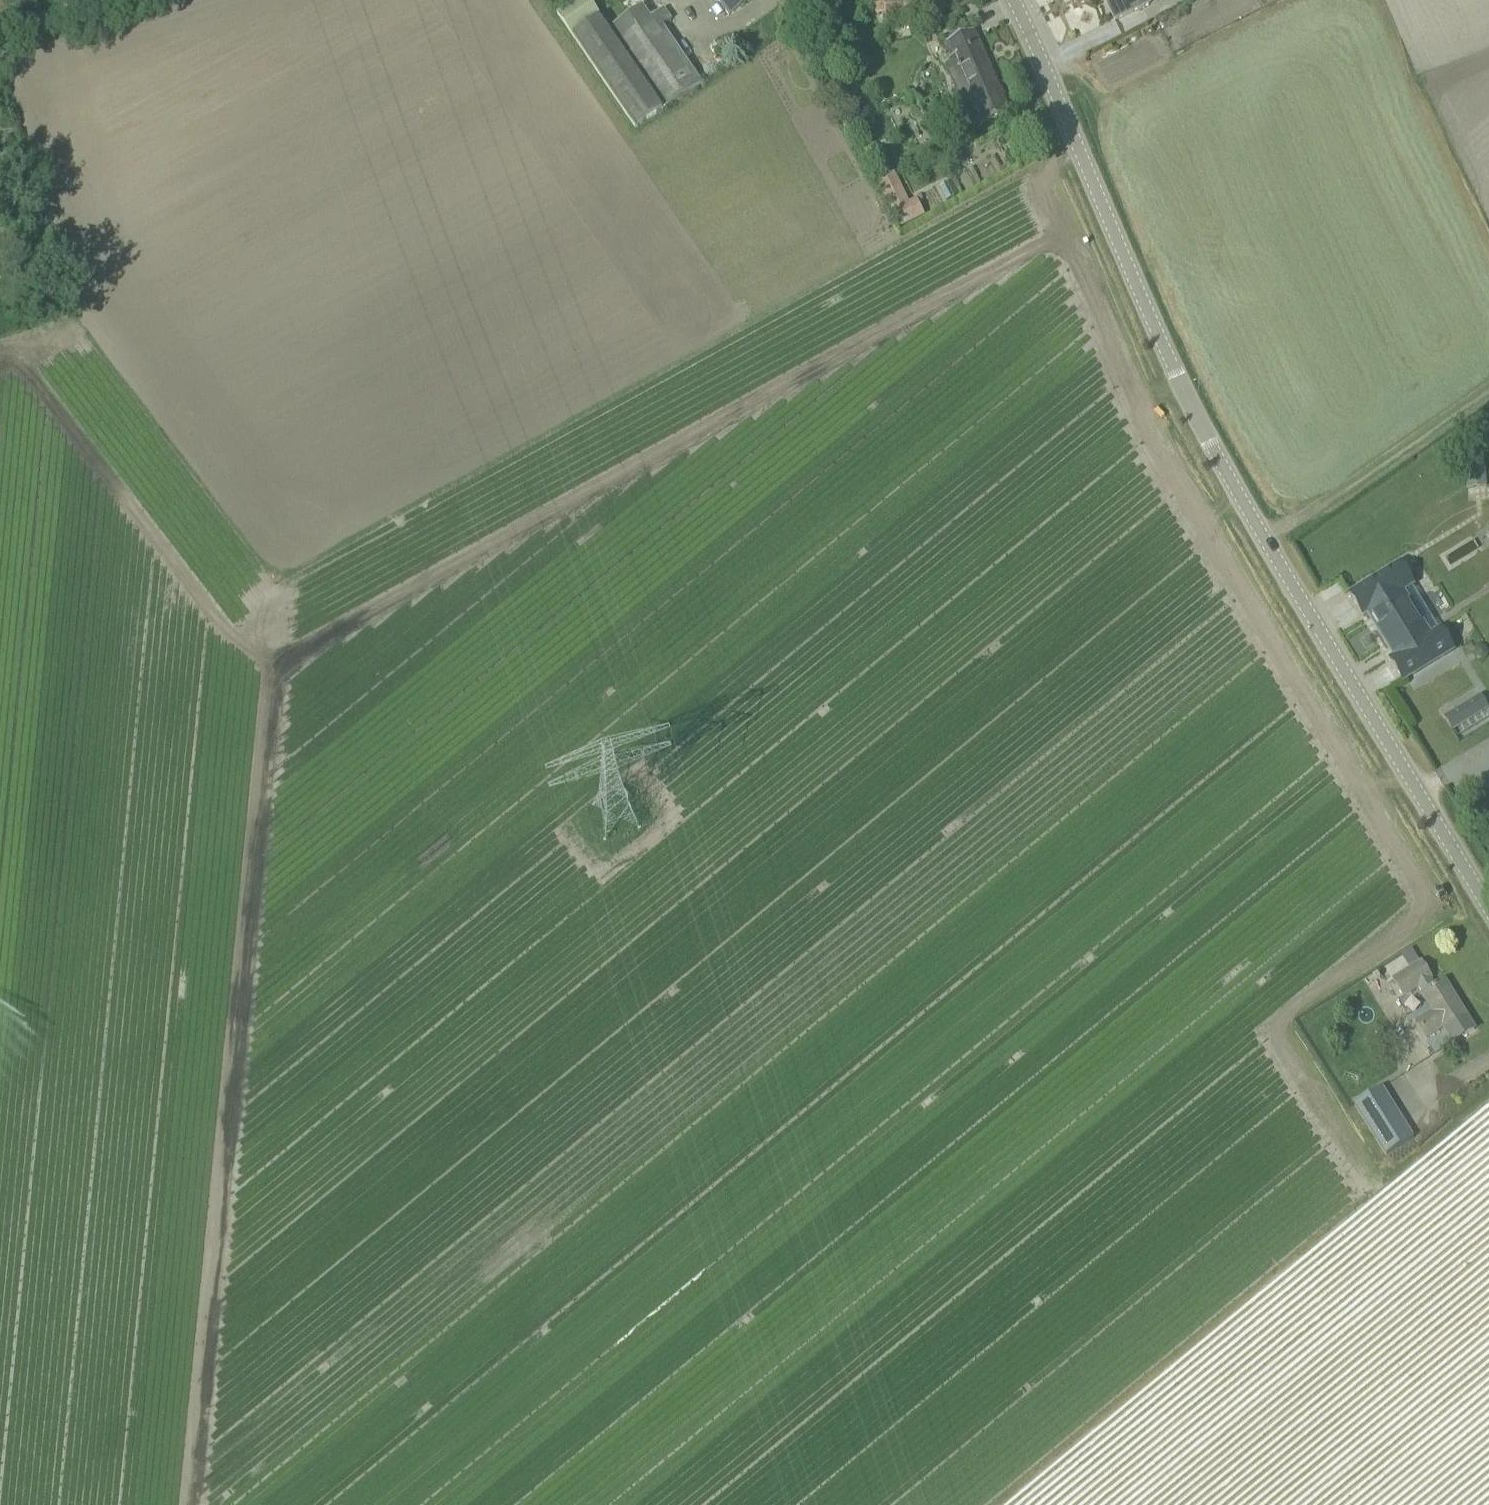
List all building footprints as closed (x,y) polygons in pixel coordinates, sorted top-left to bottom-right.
[(600,18),(588,0),(577,0),(558,13),(637,128),(702,83),(664,28),(672,22),(665,11),(617,43),(600,18)] [(741,8),(752,0),(735,0),(741,8)] [(1115,21),(1149,5),(1147,0),(1105,0),(1115,21)] [(982,126),(1010,113),(974,30),(946,43),(952,57),(944,60),(965,107),(972,104),(982,126)] [(877,183),(900,230),(925,218),(917,201),(909,204),(894,174),(877,183)] [(1400,566),(1351,596),(1363,616),(1369,613),(1396,658),(1391,661),(1404,682),(1453,651),(1440,631),(1429,638),(1402,593),(1413,586),(1400,566)] [(1481,696),(1445,718),(1453,731),(1488,710),(1488,709),(1481,696)] [(1404,996),(1419,987),(1434,1013),(1417,1023),(1427,1039),(1444,1028),(1454,1044),(1475,1030),(1445,983),(1436,988),(1431,980),(1422,964),(1395,981),(1404,996)] [(1414,1138),(1383,1088),(1355,1105),(1387,1156),(1414,1138)]
